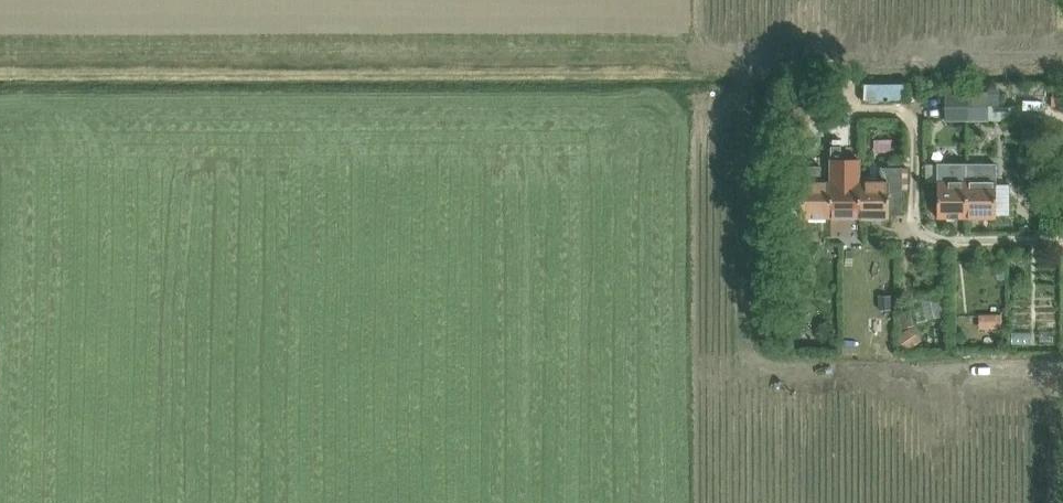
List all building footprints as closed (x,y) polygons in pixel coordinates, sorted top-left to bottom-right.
[(945,122),(966,122),(966,93),(946,93),(945,122)] [(988,93),(966,93),(966,122),(988,122),(988,93)] [(937,219),(966,219),(966,165),(925,166),(925,183),(937,183),(937,219)] [(966,165),(966,219),(996,218),(996,165),(966,165)] [(859,182),(859,218),(888,218),(888,192),(902,192),(902,168),(877,168),(877,182),(859,182)] [(830,182),(821,182),(821,175),(807,175),(807,182),(801,182),(801,218),(830,218),(830,182)] [(830,218),(859,218),(859,182),(830,182),(830,218)]
